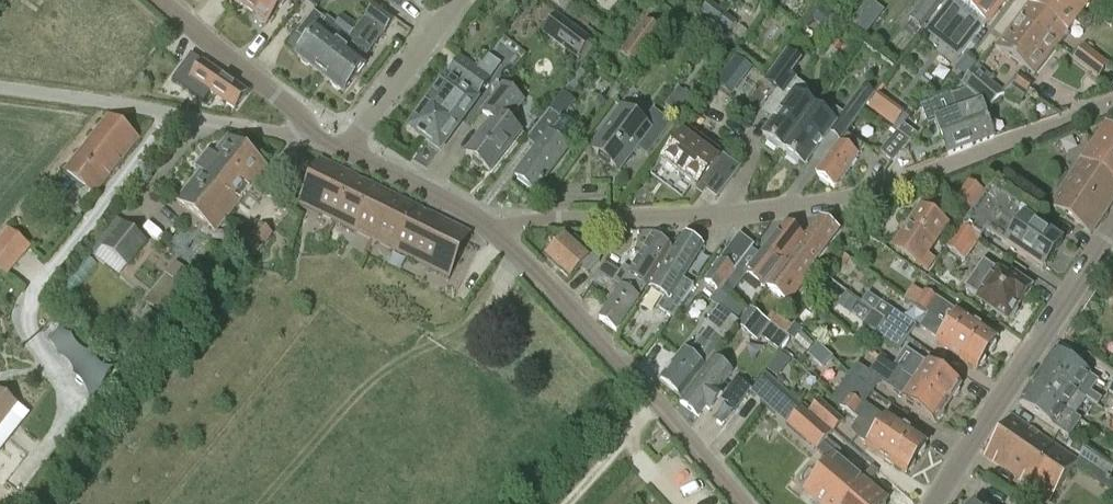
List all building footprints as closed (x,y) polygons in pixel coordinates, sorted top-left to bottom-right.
[(234,2),(239,6),(242,5),(250,12),(259,0),(234,0),(234,2)] [(257,21),(261,24),(265,23),(266,25),(286,0),(259,0),(250,12),(257,17),(257,21)] [(942,0),(924,0),(908,21),(920,29),(942,0)] [(1004,0),(949,0),(924,32),(931,38),(935,32),(963,54),(1004,0)] [(1091,0),(1031,0),(1018,17),(1056,45),(1091,0)] [(715,23),(722,13),(708,2),(701,12),(715,23)] [(384,33),(394,19),(375,4),(357,27),(320,75),(343,93),(366,64),(352,54),(374,26),(384,33)] [(839,23),(816,5),(808,16),(831,33),(839,23)] [(334,28),(314,12),(296,34),(307,43),(297,56),(320,75),(357,27),(343,16),(334,28)] [(729,33),(736,23),(722,13),(715,23),(729,33)] [(578,59),(591,41),(557,15),(544,32),(578,59)] [(865,36),(871,28),(856,16),(850,25),(865,36)] [(1033,75),(1056,45),(1018,17),(995,46),(1033,75)] [(621,54),(631,61),(615,83),(622,88),(637,68),(663,34),(645,21),(621,54)] [(707,43),(720,53),(730,40),(717,30),(707,43)] [(247,94),(180,46),(164,68),(177,76),(180,72),(195,82),(190,89),(201,97),(206,90),(235,111),(247,94)] [(1099,79),(1108,66),(1083,47),(1074,59),(1099,79)] [(784,151),(814,109),(801,100),(809,90),(790,76),(800,62),(787,53),(769,77),(781,86),(767,105),(772,108),(766,117),(771,121),(761,134),(769,140),(767,142),(777,150),(779,147),(784,151)] [(425,139),(475,69),(460,59),(447,78),(446,78),(410,127),(425,139)] [(440,150),(472,105),(471,105),(490,80),(475,69),(425,139),(440,150)] [(989,106),(1002,95),(974,69),(963,83),(989,106)] [(1015,85),(1026,93),(1031,86),(1020,78),(1015,85)] [(481,112),(491,120),(466,153),(473,158),(472,163),(478,168),(483,166),(490,172),(521,132),(508,122),(524,101),(503,85),(481,112)] [(1017,105),(1026,93),(1015,85),(1006,97),(1017,105)] [(850,129),(875,94),(863,86),(842,114),(835,109),(828,119),(814,109),(784,151),(789,155),(787,157),(797,164),(799,162),(805,166),(828,135),(838,143),(849,128),(850,129)] [(665,106),(683,120),(697,102),(678,89),(665,106)] [(968,90),(952,96),(971,146),(993,137),(982,106),(985,105),(968,90)] [(951,95),(921,107),(928,126),(936,123),(947,154),(971,146),(952,96),(951,96),(951,95)] [(643,124),(623,109),(592,150),(600,156),(600,158),(609,165),(611,164),(619,170),(636,148),(647,157),(672,125),(653,111),(643,124)] [(580,131),(561,117),(560,118),(551,111),(528,140),(538,147),(516,176),(519,179),(520,184),(527,189),(532,188),(535,191),(568,149),(567,148),(580,131)] [(93,197),(139,139),(109,113),(62,171),(93,197)] [(1112,199),(1112,131),(1104,124),(1057,193),(1049,207),(1062,215),(1089,234),(1112,199)] [(904,139),(909,132),(903,125),(896,132),(904,139)] [(834,188),(864,146),(846,133),(850,129),(849,128),(838,143),(839,143),(816,174),(834,188)] [(909,142),(904,139),(896,132),(881,152),(893,162),(909,142)] [(682,135),(660,164),(695,191),(722,154),(702,138),(697,146),(682,135)] [(215,231),(224,220),(216,214),(229,198),(219,190),(222,187),(218,184),(244,150),(227,136),(177,200),(215,231)] [(224,220),(267,169),(244,150),(218,184),(222,187),(219,190),(229,198),(216,214),(224,220)] [(396,197),(320,160),(298,204),(374,241),(396,197)] [(969,214),(984,191),(968,181),(953,203),(969,214)] [(1062,243),(1039,228),(1042,224),(988,187),(961,226),(979,238),(984,232),(1043,271),(1062,243)] [(396,197),(374,241),(450,278),(472,234),(396,197)] [(926,271),(934,259),(927,254),(947,224),(920,206),(892,248),(926,271)] [(804,275),(838,230),(819,217),(766,287),(780,298),(799,272),(804,275)] [(127,267),(146,243),(121,223),(102,247),(127,267)] [(762,286),(779,265),(802,236),(785,223),(746,274),(762,286)] [(256,256),(272,235),(261,226),(244,247),(256,256)] [(964,261),(979,238),(961,226),(946,249),(964,261)] [(29,248),(8,230),(0,239),(0,269),(6,275),(29,248)] [(671,318),(693,287),(681,279),(702,247),(683,235),(649,288),(664,298),(657,309),(671,318)] [(638,299),(641,294),(669,247),(652,236),(627,275),(631,277),(623,289),(638,299)] [(717,292),(719,290),(753,246),(739,236),(704,282),(717,292)] [(568,243),(563,239),(545,258),(569,280),(580,269),(586,275),(599,261),(574,238),(568,243)] [(843,268),(849,259),(843,255),(837,264),(843,268)] [(975,299),(1007,321),(1010,317),(1013,317),(1018,310),(1018,307),(1031,287),(1011,274),(1008,279),(983,262),(964,288),(977,297),(975,299)] [(165,274),(144,301),(162,314),(183,288),(165,274)] [(600,289),(606,279),(599,275),(592,285),(600,289)] [(840,304),(849,294),(830,279),(822,290),(840,304)] [(638,299),(623,289),(620,287),(598,320),(616,331),(638,299)] [(688,355),(682,351),(659,381),(679,397),(722,342),(720,341),(744,310),(730,299),(728,297),(719,290),(717,292),(709,302),(718,309),(703,328),(707,332),(688,355)] [(928,316),(938,300),(924,290),(913,307),(928,316)] [(861,305),(863,306),(885,320),(883,323),(908,339),(916,327),(868,295),(861,305)] [(885,320),(863,306),(859,312),(867,318),(863,324),(900,350),(908,339),(883,323),(885,320)] [(750,309),(737,325),(749,336),(763,319),(750,309)] [(944,309),(936,321),(936,322),(986,356),(989,351),(992,351),(996,345),(995,342),(996,340),(958,314),(955,317),(944,309)] [(147,311),(139,321),(150,330),(158,320),(147,311)] [(778,314),(771,322),(786,333),(787,334),(794,324),(794,323),(789,319),(787,322),(778,314)] [(975,371),(986,356),(936,322),(936,321),(928,316),(919,329),(938,342),(937,345),(975,371)] [(794,340),(802,331),(794,324),(787,334),(794,340)] [(807,353),(814,345),(802,333),(795,341),(807,353)] [(1093,404),(1096,400),(1089,395),(1098,381),(1055,353),(1043,371),(1086,400),(1093,404)] [(959,387),(913,356),(902,373),(895,368),(895,370),(947,405),(959,387)] [(869,373),(845,357),(839,365),(849,374),(858,382),(861,387),(871,394),(892,366),(880,358),(869,373)] [(708,411),(721,393),(718,391),(731,374),(712,359),(678,403),(697,418),(704,408),(708,411)] [(935,423),(947,405),(895,370),(885,386),(902,398),(901,400),(935,423)] [(1074,418),(1086,400),(1043,371),(1031,388),(1074,418)] [(858,382),(849,374),(831,398),(841,409),(855,416),(859,419),(858,420),(915,459),(917,456),(921,455),(925,449),(925,445),(926,444),(887,417),(885,421),(863,405),(871,394),(861,387),(858,382)] [(736,378),(720,398),(735,409),(750,389),(736,378)] [(1063,434),(1074,418),(1031,388),(1020,406),(1063,434)] [(19,425),(9,417),(18,406),(0,392),(0,449),(19,425)] [(828,431),(801,409),(803,407),(786,394),(763,421),(762,420),(742,445),(765,462),(764,462),(784,478),(804,454),(784,438),(784,439),(781,436),(788,426),(814,448),(828,431)] [(833,433),(843,421),(820,401),(809,413),(833,433)] [(1011,418),(984,457),(1050,503),(1074,468),(1112,495),(1112,481),(1110,479),(1080,459),(1077,463),(1011,418)] [(915,459),(858,420),(851,432),(857,439),(863,443),(864,442),(868,445),(866,449),(904,475),(907,471),(911,470),(915,465),(914,460),(915,460),(915,459)] [(1112,475),(1112,466),(1086,448),(1080,459),(1110,479),(1112,475)] [(887,502),(834,456),(802,493),(815,503),(885,503),(887,502)]
